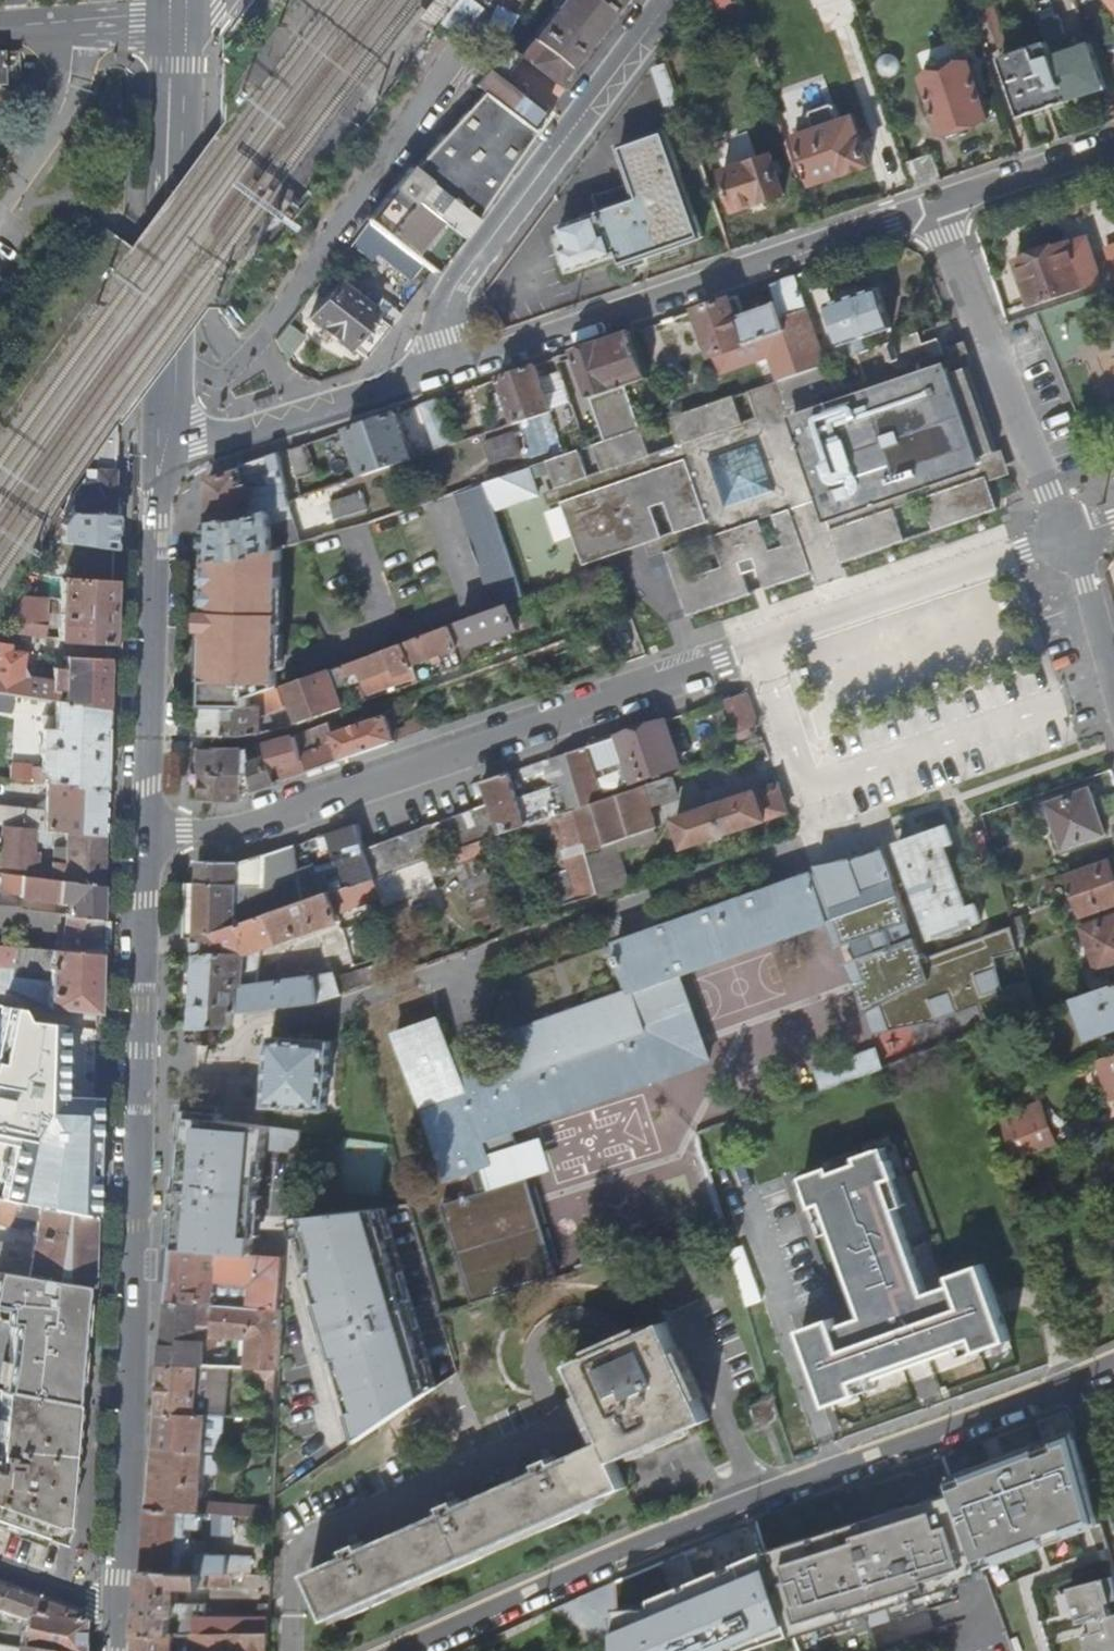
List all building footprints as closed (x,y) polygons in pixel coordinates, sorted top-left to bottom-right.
[(414,20),(430,33),(446,13),(450,17),(460,24),(469,13),(477,2),(475,0),(430,0),(414,20)] [(552,8),(556,10),(520,56),(555,83),(620,0),(559,0),(552,8)] [(994,6),(986,9),(997,39),(1005,36),(994,6)] [(1107,89),(1091,43),(1078,48),(1075,37),(1067,40),(1059,15),(1041,21),(1049,42),(1050,42),(1070,101),(1107,89)] [(1049,42),(1003,58),(1023,117),(1070,101),(1050,42),(1049,42)] [(506,45),(487,69),(543,115),(548,108),(506,75),(520,56),(506,45)] [(884,58),(882,61),(882,62),(881,65),(881,69),(883,72),(886,74),(889,75),(893,75),(896,73),(898,70),(899,67),(899,63),(897,60),(894,57),(891,56),(887,57),(884,58)] [(971,61),(925,77),(944,134),(948,133),(951,139),(953,140),(966,135),(966,134),(964,127),(990,118),(971,61)] [(424,265),(433,272),(460,239),(474,217),(471,215),(526,128),(531,133),(543,115),(487,69),(474,85),(481,91),(411,167),(409,165),(367,220),(388,236),(424,265)] [(796,130),(814,185),(872,165),(855,117),(842,122),(836,106),(833,105),(813,111),(811,115),(814,124),(796,130)] [(705,237),(667,130),(620,147),(638,197),(598,211),(599,213),(561,227),(568,246),(561,249),(570,272),(620,255),(624,265),(705,237)] [(943,179),(934,154),(909,162),(918,188),(943,179)] [(772,155),(724,171),(737,209),(763,200),(764,202),(785,194),(772,155)] [(424,265),(388,236),(377,250),(412,279),(424,265)] [(1069,244),(1018,262),(1032,303),(1092,282),(1079,245),(1071,248),(1069,244)] [(372,309),(326,273),(316,286),(328,296),(311,319),(347,348),(349,347),(365,358),(390,327),(400,314),(380,298),(372,309)] [(826,365),(796,277),(772,285),(778,302),(801,373),(826,365)] [(878,289),(829,306),(843,346),(892,329),(878,289)] [(744,314),(738,297),(697,311),(713,357),(763,339),(767,349),(778,381),(801,373),(778,302),(744,314)] [(650,379),(633,332),(575,352),(607,441),(609,441),(642,430),(627,387),(650,379)] [(603,472),(594,445),(588,447),(565,455),(547,461),(582,566),(659,540),(685,617),(752,595),(742,563),(755,558),(766,590),(815,574),(843,564),(907,542),(896,510),(925,500),(936,533),(997,512),(986,480),(1002,475),(959,349),(944,354),(939,339),(923,345),(919,334),(857,356),(865,382),(836,392),(827,365),(748,392),(756,418),(742,423),(733,397),(670,419),(679,446),(650,455),(642,430),(609,441),(618,467),(603,472)] [(763,339),(713,357),(716,367),(767,349),(763,339)] [(541,379),(536,366),(502,378),(506,391),(497,394),(504,413),(513,410),(518,424),(552,412),(574,405),(563,372),(561,372),(541,379)] [(456,444),(439,399),(421,405),(438,450),(456,444)] [(412,459),(397,414),(349,430),(364,476),(412,459)] [(116,423),(80,475),(90,475),(91,467),(114,466),(115,449),(116,423)] [(493,464),(524,453),(517,432),(486,443),(493,464)] [(308,444),(291,450),(298,478),(318,472),(308,444)] [(280,454),(212,477),(211,498),(210,523),(272,512),(290,507),(293,506),(280,454)] [(524,596),(500,508),(543,496),(535,467),(459,487),(488,592),(474,595),(478,609),(524,596)] [(59,641),(109,643),(111,581),(112,549),(112,545),(113,524),(113,505),(114,471),(96,473),(95,480),(89,481),(60,523),(60,541),(48,539),(48,577),(62,578),(61,600),(59,641)] [(341,483),(328,488),(331,496),(344,491),(341,483)] [(336,518),(369,508),(363,491),(331,501),(336,518)] [(272,512),(210,523),(210,539),(209,562),(276,550),(280,549),(303,542),(290,507),(272,512)] [(280,562),(280,549),(276,550),(209,562),(209,585),(205,707),(251,707),(251,699),(279,689),(279,658),(280,577),(275,577),(275,562),(280,562)] [(843,564),(815,574),(819,586),(847,576),(843,564)] [(527,599),(513,605),(521,630),(542,623),(534,597),(527,599)] [(46,638),(46,626),(31,624),(32,611),(37,611),(37,604),(42,604),(43,599),(17,598),(16,600),(0,625),(0,638),(11,640),(14,632),(46,638)] [(31,624),(46,626),(47,600),(43,599),(42,604),(37,604),(37,611),(32,611),(31,624)] [(460,650),(464,661),(478,657),(473,647),(521,630),(513,605),(451,627),(460,650)] [(445,655),(451,671),(466,665),(465,663),(464,661),(460,650),(451,627),(407,643),(415,666),(434,659),(435,665),(443,662),(442,657),(445,655)] [(107,709),(108,683),(108,660),(65,658),(65,661),(58,660),(52,670),(52,681),(20,675),(20,668),(24,650),(9,648),(11,640),(0,638),(0,693),(56,701),(107,709)] [(407,643),(344,665),(350,683),(351,685),(363,681),(367,695),(419,677),(415,669),(415,666),(407,643)] [(351,685),(350,683),(344,665),(287,686),(302,724),(346,709),(358,705),(351,685)] [(276,704),(284,730),(302,724),(287,686),(279,689),(251,699),(251,707),(205,707),(205,736),(247,737),(262,734),(259,709),(276,704)] [(747,693),(726,700),(739,734),(759,727),(747,693)] [(49,766),(47,782),(76,782),(77,786),(105,787),(105,772),(105,759),(106,727),(107,709),(56,701),(57,732),(44,731),(43,767),(49,766)] [(380,712),(333,728),(325,732),(332,759),(388,739),(435,723),(433,715),(425,718),(420,719),(418,714),(398,721),(400,726),(386,729),(380,712)] [(611,736),(586,745),(594,769),(619,761),(626,782),(674,766),(658,721),(611,736)] [(321,723),(297,734),(288,734),(293,750),(325,732),(333,728),(324,726),(321,723)] [(116,727),(106,727),(105,759),(115,760),(116,727)] [(288,734),(260,743),(265,754),(270,763),(274,779),(300,770),(332,759),(325,732),(293,750),(288,734)] [(237,764),(239,747),(195,746),(194,784),(193,798),(232,799),(234,797),(235,791),(235,769),(243,769),(245,787),(266,780),(258,755),(237,764)] [(601,799),(583,746),(567,751),(579,792),(583,806),(601,799)] [(555,781),(564,810),(583,806),(579,792),(567,751),(548,758),(555,781)] [(553,816),(556,814),(545,786),(513,796),(505,771),(477,780),(484,803),(496,835),(532,823),(553,816)] [(676,797),(669,776),(601,799),(583,806),(564,810),(556,814),(553,816),(582,900),(603,894),(592,861),(623,851),(655,840),(659,833),(657,826),(649,806),(676,797)] [(555,781),(545,786),(556,814),(564,810),(555,781)] [(780,789),(777,781),(708,803),(717,833),(787,809),(780,789)] [(47,782),(47,811),(0,807),(0,823),(2,823),(46,828),(103,835),(104,812),(105,787),(77,786),(76,782),(47,782)] [(1048,805),(1064,852),(1107,837),(1091,790),(1048,805)] [(484,803),(366,849),(375,878),(419,859),(482,837),(496,835),(484,803)] [(717,833),(708,803),(668,817),(677,845),(717,833)] [(553,816),(532,823),(559,908),(582,900),(553,816)] [(2,823),(0,839),(0,866),(34,870),(36,847),(52,848),(51,862),(49,862),(48,879),(102,887),(102,861),(103,835),(46,828),(2,823)] [(197,940),(374,878),(375,878),(366,849),(357,824),(316,838),(320,853),(332,849),(340,871),(315,877),(315,874),(293,876),(294,845),(265,855),(265,886),(200,883),(198,910),(197,940)] [(946,824),(901,840),(935,936),(980,919),(975,904),(964,907),(942,843),(952,840),(946,824)] [(419,859),(428,878),(488,855),(482,837),(419,859)] [(634,884),(623,851),(592,861),(603,894),(634,884)] [(265,886),(265,855),(241,863),(201,861),(200,872),(200,883),(265,886)] [(428,878),(419,859),(375,878),(374,878),(381,898),(383,905),(430,890),(428,878)] [(1084,916),(1113,905),(1113,868),(1112,862),(1070,877),(1084,916)] [(48,879),(2,872),(1,890),(19,891),(19,896),(68,900),(67,905),(101,909),(101,898),(102,887),(48,879)] [(832,920),(815,873),(619,943),(623,955),(620,956),(622,963),(618,965),(628,992),(508,1035),(515,1057),(478,1070),(462,1076),(455,1056),(442,1018),(399,1034),(451,1178),(495,1162),(487,1139),(668,1075),(637,989),(682,973),(832,920)] [(381,898),(374,878),(197,940),(192,1030),(233,1028),(234,1014),(272,1009),(320,1003),(391,978),(385,963),(338,980),(336,976),(329,978),(328,976),(316,980),(256,986),(261,952),(280,942),(339,921),(336,913),(381,898)] [(200,883),(189,882),(186,940),(197,940),(198,910),(200,883)] [(56,951),(99,954),(100,933),(101,918),(66,916),(67,913),(60,912),(0,905),(0,925),(15,927),(16,921),(58,928),(56,951)] [(66,916),(101,918),(101,909),(67,905),(67,913),(66,916)] [(1083,928),(1100,976),(1113,971),(1113,916),(1083,928)] [(98,1014),(99,984),(99,954),(56,951),(49,950),(49,951),(0,946),(0,986),(6,986),(47,1008),(98,1014)] [(713,1059),(682,973),(637,989),(668,1075),(713,1059)] [(1088,995),(1102,1035),(1113,1031),(1113,986),(1088,995)] [(97,1029),(24,1021),(17,1008),(0,1006),(0,1040),(24,1044),(23,1045),(40,1047),(40,1050),(96,1059),(97,1043),(97,1029)] [(939,1032),(944,1046),(978,1034),(973,1020),(939,1032)] [(332,1043),(272,1040),(266,1107),(327,1112),(332,1043)] [(470,1050),(455,1056),(462,1076),(478,1070),(470,1050)] [(819,1071),(824,1088),(883,1068),(877,1050),(819,1071)] [(1097,1061),(1112,1101),(1113,1100),(1113,1055),(1097,1061)] [(9,1199),(24,1110),(29,1080),(0,1075),(0,1198),(9,1199)] [(1002,1116),(1003,1123),(1042,1109),(1039,1103),(1002,1116)] [(1006,1132),(1014,1160),(1055,1145),(1049,1128),(1042,1109),(1003,1123),(1006,1132)] [(185,1110),(179,1186),(260,1193),(264,1156),(297,1158),(300,1130),(265,1125),(222,1120),(223,1114),(195,1111),(185,1110)] [(636,1146),(667,1242),(703,1231),(673,1135),(636,1146)] [(803,1329),(831,1404),(877,1387),(874,1378),(888,1373),(886,1368),(915,1357),(945,1346),(947,1351),(960,1347),(964,1356),(1011,1339),(984,1264),(954,1275),(957,1283),(928,1294),(897,1208),(886,1178),(896,1174),(890,1160),(885,1162),(879,1147),(858,1154),(860,1161),(832,1171),(830,1165),(809,1172),(814,1187),(809,1189),(814,1204),(824,1200),(834,1230),(866,1316),(836,1327),(833,1318),(803,1329)] [(179,1186),(173,1249),(252,1253),(260,1193),(179,1186)] [(83,1218),(9,1199),(0,1198),(0,1224),(7,1226),(7,1222),(12,1223),(13,1220),(19,1221),(15,1244),(0,1242),(0,1271),(11,1273),(11,1274),(69,1283),(81,1284),(82,1249),(83,1218)] [(385,1207),(290,1216),(358,1440),(438,1384),(385,1207)] [(283,1307),(284,1254),(252,1253),(173,1249),(164,1248),(162,1273),(159,1302),(283,1307)] [(0,1329),(0,1393),(60,1405),(64,1343),(69,1283),(11,1274),(0,1273),(0,1322),(1,1322),(0,1329)] [(248,1337),(247,1370),(257,1370),(281,1371),(283,1307),(159,1302),(156,1335),(154,1364),(206,1367),(209,1335),(248,1337)] [(311,1574),(332,1620),(628,1487),(617,1461),(710,1419),(667,1322),(573,1364),(607,1441),(558,1463),(556,1457),(542,1464),(544,1469),(463,1506),(460,1500),(446,1506),(449,1512),(367,1549),(364,1543),(350,1550),(353,1555),(311,1574)] [(150,1414),(228,1417),(232,1369),(206,1367),(154,1364),(152,1390),(150,1414)] [(280,1398),(281,1371),(257,1370),(257,1378),(269,1378),(268,1398),(280,1398)] [(47,1545),(51,1501),(60,1405),(0,1393),(0,1528),(47,1545)] [(761,1427),(783,1418),(775,1397),(753,1406),(761,1427)] [(209,1451),(225,1452),(228,1417),(150,1414),(149,1427),(147,1445),(209,1451)] [(801,1646),(988,1578),(981,1559),(997,1553),(1000,1561),(1104,1523),(1076,1429),(966,1470),(969,1479),(954,1484),(957,1492),(900,1513),(899,1510),(768,1557),(801,1646)] [(205,1500),(209,1451),(147,1445),(144,1477),(140,1508),(235,1517),(266,1520),(267,1506),(205,1500)] [(233,1536),(235,1517),(140,1508),(136,1538),(143,1569),(176,1572),(227,1576),(228,1553),(195,1553),(196,1540),(191,1540),(192,1532),(233,1536)] [(233,1588),(234,1576),(227,1576),(176,1572),(143,1569),(140,1604),(138,1635),(175,1634),(192,1634),(236,1634),(271,1633),(270,1603),(260,1603),(260,1616),(184,1617),(183,1627),(172,1626),(175,1585),(208,1587),(208,1586),(233,1588)] [(1077,1589),(1087,1624),(1097,1621),(1100,1633),(1090,1635),(1095,1650),(1113,1650),(1113,1578),(1077,1589)] [(31,1650),(72,1650),(75,1636),(79,1622),(72,1614),(0,1589),(0,1611),(15,1618),(6,1646),(31,1650)] [(236,1650),(272,1650),(272,1633),(271,1633),(236,1634),(236,1650)] [(138,1635),(131,1650),(170,1650),(175,1634),(138,1635)] [(236,1634),(192,1634),(189,1650),(236,1650),(236,1634)]
